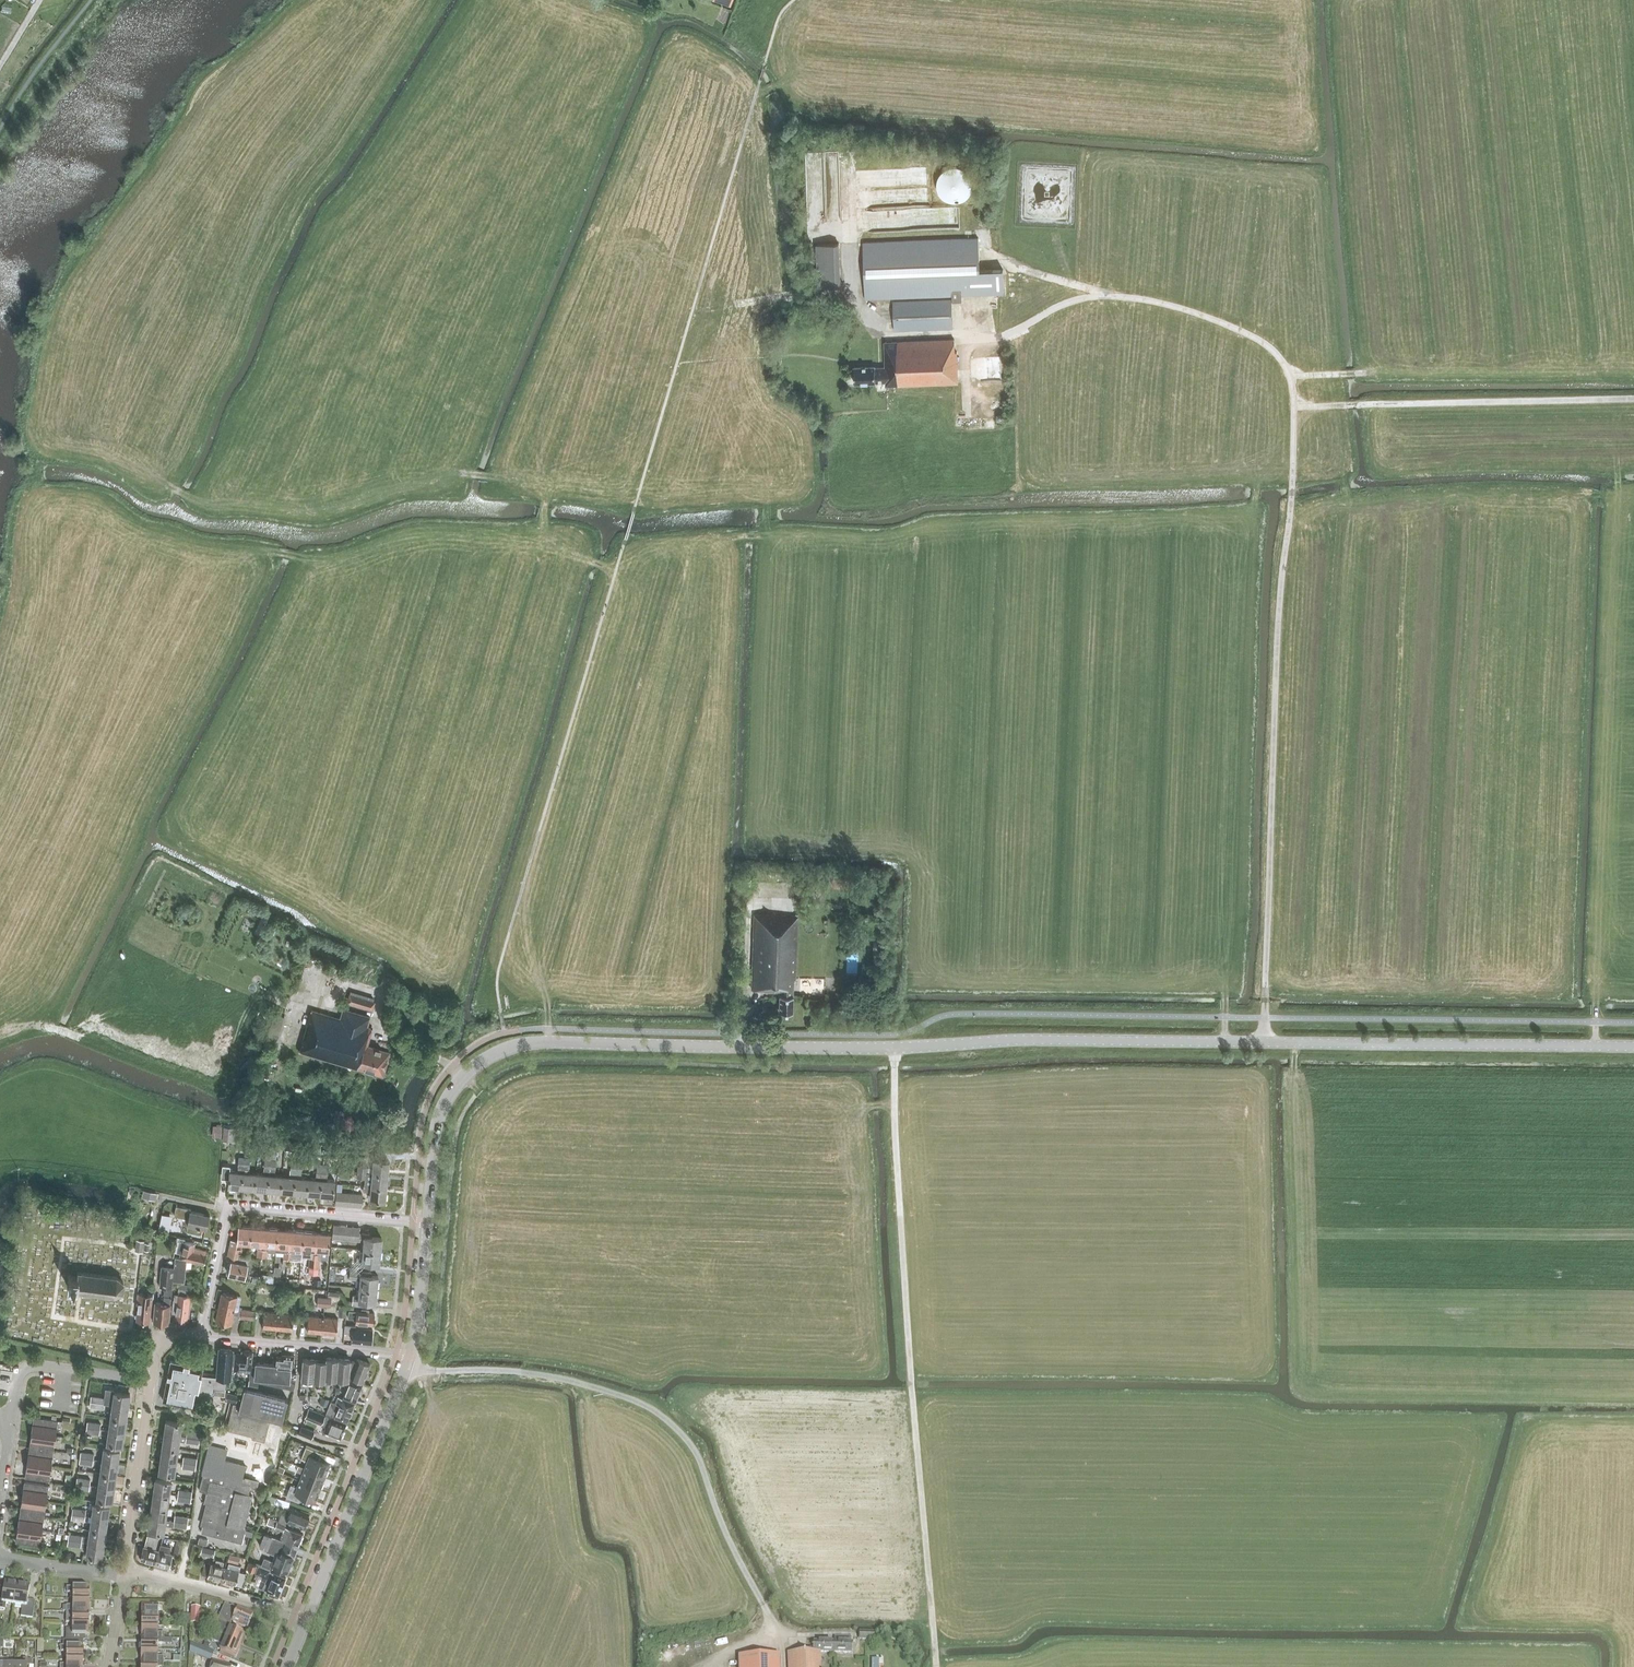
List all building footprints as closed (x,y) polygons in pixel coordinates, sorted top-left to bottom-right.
[(971,186),(971,185),(971,183),(971,182),(971,181),(971,180),(970,179),(970,177),(969,176),(968,175),(968,174),(967,173),(966,173),(965,172),(964,171),(963,170),(962,170),(961,169),(960,169),(959,168),(958,168),(956,168),(955,168),(954,168),(953,168),(951,168),(950,168),(949,168),(948,169),(947,169),(946,170),(945,170),(944,171),(943,172),(942,173),(941,174),(940,175),(939,176),(939,177),(938,178),(938,179),(937,180),(937,181),(937,182),(937,183),(937,185),(937,186),(937,187),(937,188),(937,190),(937,191),(938,192),(938,193),(939,194),(940,195),(940,196),(941,197),(942,198),(943,199),(944,199),(945,200),(946,201),(947,201),(948,202),(949,202),(950,202),(952,203),(953,203),(954,203),(955,203),(956,203),(958,202),(959,202),(960,202),(961,201),(962,201),(963,200),(964,199),(965,199),(966,198),(967,197),(968,196),(969,195),(969,194),(970,193),(970,192),(971,191),(971,189),(971,188),(971,187),(971,186)] [(961,296),(1004,294),(1003,269),(980,270),(978,238),(950,239),(863,243),(865,299),(952,296),(952,302),(962,302),(961,296)] [(840,286),(839,244),(815,244),(816,287),(840,286)] [(894,331),(952,328),(951,299),(893,301),(894,331)] [(885,382),(886,386),(958,383),(960,383),(960,379),(958,380),(956,352),(954,352),(954,340),(884,342),(885,367),(875,368),(874,366),(854,367),(854,384),(875,383),(885,382)] [(795,978),(798,916),(754,915),(751,989),(763,990),(763,991),(779,991),(778,1011),(792,1012),(793,978),(795,978)] [(372,1010),(375,1002),(349,994),(347,1002),(372,1010)] [(382,1075),(389,1052),(367,1045),(372,1028),(367,1026),(370,1017),(343,1009),(340,1018),(311,1010),(299,1051),(357,1069),(357,1068),(382,1075)] [(232,1142),(232,1140),(233,1128),(223,1127),(222,1138),(222,1141),(232,1142)] [(373,1160),(372,1173),(388,1175),(389,1161),(373,1160)] [(229,1180),(228,1187),(241,1188),(243,1165),(238,1165),(237,1172),(229,1171),(229,1180)] [(243,1165),(241,1188),(254,1190),(256,1174),(248,1173),(249,1166),(243,1165)] [(256,1174),(254,1190),(267,1191),(269,1175),(269,1168),(264,1167),(263,1174),(256,1174)] [(269,1175),(267,1191),(280,1192),(282,1176),(274,1175),(275,1168),(269,1168),(269,1175)] [(282,1176),(280,1192),(281,1192),(293,1193),(296,1170),(290,1170),(289,1177),(282,1176)] [(296,1170),(293,1193),(306,1195),(308,1179),(300,1178),(301,1171),(296,1170)] [(308,1179),(306,1195),(319,1196),(322,1173),(316,1172),(316,1179),(308,1179)] [(322,1173),(319,1196),(333,1197),(334,1181),(326,1180),(327,1174),(322,1173)] [(388,1175),(372,1173),(370,1186),(386,1188),(388,1175)] [(386,1188),(370,1186),(363,1185),(363,1191),(370,1192),(369,1200),(385,1201),(386,1188)] [(149,1199),(155,1201),(157,1194),(150,1192),(149,1199)] [(206,1229),(209,1215),(190,1211),(191,1209),(176,1206),(174,1215),(188,1218),(187,1225),(206,1229)] [(158,1228),(167,1230),(168,1224),(160,1222),(158,1228)] [(229,1247),(228,1253),(240,1256),(241,1249),(242,1243),(250,1244),(251,1226),(238,1225),(237,1241),(230,1240),(229,1247)] [(251,1226),(250,1244),(257,1244),(257,1249),(262,1249),(264,1228),(251,1226)] [(359,1227),(353,1227),(352,1240),(363,1241),(363,1249),(380,1251),(381,1238),(369,1237),(370,1234),(359,1233),(359,1227)] [(264,1228),(262,1249),(268,1250),(268,1245),(275,1246),(276,1246),(277,1229),(264,1228)] [(276,1246),(275,1251),(283,1252),(284,1251),(288,1252),(291,1230),(277,1229),(276,1246)] [(291,1230),(288,1252),(294,1252),(293,1253),(302,1253),(302,1248),(304,1231),(291,1230)] [(302,1253),(301,1256),(309,1257),(314,1257),(315,1254),(317,1232),(304,1231),(302,1248),(302,1253)] [(317,1232),(315,1254),(320,1254),(320,1250),(328,1251),(330,1233),(317,1232)] [(195,1243),(184,1240),(183,1240),(184,1238),(177,1236),(177,1237),(173,1252),(174,1252),(173,1258),(175,1258),(174,1267),(173,1281),(182,1282),(184,1260),(204,1265),(207,1251),(193,1248),(195,1243)] [(136,1240),(134,1251),(142,1252),(144,1241),(136,1240)] [(380,1251),(363,1249),(362,1258),(356,1257),(356,1265),(367,1266),(367,1263),(379,1264),(380,1251)] [(240,1256),(228,1253),(226,1260),(230,1261),(228,1274),(244,1277),(247,1264),(249,1258),(240,1256)] [(153,1322),(168,1324),(172,1288),(173,1281),(174,1267),(161,1266),(159,1287),(165,1287),(163,1304),(155,1303),(153,1322)] [(366,1275),(366,1272),(359,1271),(360,1269),(349,1268),(348,1279),(354,1279),(354,1278),(360,1279),(359,1288),(376,1289),(378,1276),(366,1275)] [(123,1292),(124,1283),(117,1277),(78,1272),(77,1277),(69,1276),(67,1286),(76,1287),(75,1291),(80,1292),(115,1296),(123,1292)] [(191,1294),(192,1285),(178,1283),(177,1292),(191,1294)] [(292,1299),(293,1289),(285,1288),(284,1299),(292,1299)] [(346,1306),(346,1309),(353,1310),(353,1306),(362,1307),(363,1301),(375,1302),(376,1289),(359,1288),(358,1296),(353,1295),(352,1301),(346,1301),(345,1305),(346,1306)] [(302,1290),(293,1289),(292,1299),(301,1300),(302,1290)] [(318,1300),(319,1289),(310,1289),(309,1299),(318,1300)] [(327,1290),(319,1289),(318,1300),(326,1300),(327,1290)] [(138,1304),(136,1320),(149,1322),(152,1294),(138,1293),(136,1304),(138,1304)] [(221,1293),(218,1307),(234,1311),(237,1296),(221,1293)] [(189,1304),(185,1303),(185,1296),(174,1295),(173,1301),(176,1301),(175,1302),(173,1302),(172,1313),(175,1314),(175,1320),(187,1321),(189,1304)] [(218,1307),(215,1321),(231,1325),(233,1315),(240,1317),(241,1312),(237,1311),(234,1311),(218,1307)] [(289,1331),(291,1309),(279,1308),(277,1329),(289,1331)] [(302,1332),(304,1310),(291,1309),(289,1331),(302,1332)] [(374,1313),(369,1313),(369,1310),(361,1309),(361,1312),(348,1311),(348,1318),(355,1319),(355,1323),(373,1325),(374,1313)] [(315,1333),(316,1312),(304,1310),(302,1332),(315,1333)] [(329,1313),(316,1312),(315,1333),(327,1334),(329,1313)] [(352,1334),(352,1338),(352,1341),(371,1343),(372,1330),(346,1327),(345,1333),(352,1334)] [(227,1379),(230,1380),(233,1350),(228,1349),(229,1348),(223,1348),(223,1349),(218,1348),(216,1375),(216,1378),(227,1379)] [(236,1361),(234,1361),(233,1369),(250,1370),(249,1380),(257,1382),(293,1389),(295,1382),(289,1381),(257,1378),(254,1378),(256,1363),(255,1363),(255,1361),(253,1359),(251,1359),(252,1352),(242,1351),(241,1354),(236,1354),(236,1361)] [(290,1365),(293,1366),(294,1355),(282,1354),(282,1356),(276,1356),(276,1365),(256,1363),(254,1378),(257,1378),(289,1381),(295,1382),(295,1379),(296,1372),(289,1372),(290,1368),(290,1365)] [(325,1378),(336,1379),(338,1359),(326,1358),(326,1361),(325,1378)] [(301,1379),(313,1380),(315,1360),(303,1359),(301,1379)] [(350,1360),(338,1359),(336,1379),(348,1380),(349,1375),(350,1361),(350,1360)] [(356,1362),(350,1361),(349,1375),(351,1375),(350,1376),(363,1381),(370,1364),(357,1359),(356,1362)] [(326,1361),(315,1360),(313,1380),(325,1381),(325,1378),(326,1361)] [(170,1361),(163,1401),(194,1407),(197,1393),(213,1395),(213,1394),(214,1387),(226,1389),(227,1379),(216,1378),(216,1375),(201,1373),(203,1368),(170,1361)] [(351,1378),(344,1397),(355,1401),(362,1383),(351,1378)] [(249,1380),(248,1387),(257,1389),(258,1382),(249,1380)] [(224,1395),(224,1389),(214,1387),(213,1394),(213,1395),(224,1395)] [(251,1438),(264,1441),(270,1418),(281,1421),(287,1399),(244,1387),(239,1404),(233,1403),(226,1429),(252,1435),(251,1438)] [(128,1407),(130,1394),(114,1392),(105,1390),(104,1398),(103,1404),(112,1405),(128,1407)] [(236,1403),(238,1395),(227,1393),(225,1400),(236,1403)] [(322,1396),(319,1402),(326,1405),(329,1399),(322,1396)] [(331,1402),(327,1414),(335,1417),(334,1417),(347,1422),(354,1403),(342,1398),(338,1397),(335,1403),(331,1402)] [(110,1418),(126,1420),(128,1407),(112,1405),(110,1418)] [(340,1438),(346,1424),(329,1417),(319,1413),(308,1409),(305,1418),(326,1426),(324,1432),(340,1438)] [(33,1423),(31,1432),(55,1436),(57,1426),(58,1421),(56,1420),(51,1420),(33,1417),(33,1423)] [(126,1420),(110,1418),(109,1425),(100,1424),(100,1430),(108,1431),(108,1430),(124,1433),(126,1420)] [(180,1436),(182,1423),(165,1421),(164,1434),(180,1436)] [(298,1434),(312,1439),(315,1432),(301,1426),(298,1434)] [(122,1446),(124,1433),(108,1430),(108,1431),(106,1444),(122,1446)] [(55,1436),(31,1432),(30,1441),(29,1447),(53,1451),(54,1445),(55,1436)] [(164,1434),(162,1446),(178,1449),(179,1442),(185,1443),(186,1437),(180,1436),(164,1434)] [(178,1449),(162,1446),(160,1459),(176,1462),(178,1449)] [(53,1451),(29,1447),(28,1452),(27,1462),(51,1466),(52,1456),(53,1451)] [(103,1447),(102,1461),(118,1463),(120,1450),(103,1447)] [(203,1502),(206,1503),(208,1504),(202,1526),(201,1532),(242,1543),(245,1529),(243,1528),(252,1495),(248,1494),(250,1485),(255,1487),(255,1486),(256,1482),(244,1479),(244,1478),(242,1477),(245,1466),(244,1466),(225,1461),(225,1460),(227,1452),(226,1452),(208,1448),(208,1447),(201,1473),(203,1473),(199,1490),(206,1492),(203,1502)] [(307,1461),(304,1468),(324,1476),(329,1464),(315,1458),(318,1452),(305,1447),(301,1459),(307,1461)] [(176,1462),(160,1459),(158,1472),(174,1475),(176,1462)] [(118,1463),(102,1461),(100,1473),(116,1476),(118,1463)] [(51,1466),(27,1462),(26,1471),(25,1477),(49,1481),(50,1475),(51,1466)] [(304,1468),(298,1465),(296,1471),(302,1473),(299,1480),(320,1488),(324,1476),(304,1468)] [(116,1476),(100,1473),(98,1486),(114,1489),(116,1476)] [(155,1479),(153,1492),(169,1494),(171,1481),(155,1479)] [(320,1488),(299,1480),(297,1487),(290,1485),(286,1497),(298,1502),(301,1495),(315,1500),(320,1488)] [(23,1488),(22,1497),(46,1500),(47,1491),(48,1485),(24,1482),(23,1488)] [(114,1489),(98,1486),(96,1499),(112,1502),(114,1489)] [(169,1494),(153,1492),(151,1504),(167,1507),(169,1494)] [(46,1500),(22,1497),(21,1506),(20,1512),(44,1515),(45,1509),(46,1500)] [(287,1508),(289,1502),(277,1498),(275,1504),(287,1508)] [(109,1506),(93,1503),(91,1516),(107,1519),(109,1506)] [(167,1507),(151,1504),(149,1517),(165,1520),(165,1519),(167,1507)] [(279,1521),(285,1524),(286,1521),(304,1528),(309,1516),(291,1509),(288,1515),(282,1512),(279,1521)] [(44,1515),(20,1512),(19,1518),(18,1527),(42,1530),(43,1521),(44,1515)] [(107,1519),(91,1516),(89,1529),(105,1532),(107,1519)] [(147,1530),(163,1533),(164,1525),(173,1526),(174,1521),(165,1519),(165,1520),(149,1517),(147,1530)] [(285,1524),(279,1521),(278,1522),(277,1521),(269,1517),(266,1524),(274,1527),(274,1528),(282,1531),(279,1539),(297,1546),(302,1534),(284,1527),(285,1525),(285,1524)] [(42,1530),(18,1527),(16,1536),(15,1542),(40,1546),(40,1540),(42,1530)] [(104,1544),(105,1532),(89,1529),(88,1537),(82,1536),(81,1542),(87,1543),(87,1542),(104,1544)] [(264,1533),(264,1534),(259,1546),(266,1548),(265,1551),(275,1555),(272,1561),(264,1558),(261,1565),(270,1569),(271,1566),(287,1572),(297,1546),(279,1539),(271,1536),(264,1533)] [(144,1547),(140,1560),(154,1563),(158,1550),(155,1550),(157,1544),(156,1544),(158,1538),(147,1535),(145,1541),(146,1542),(144,1547)] [(102,1558),(104,1544),(87,1542),(87,1543),(81,1542),(80,1547),(87,1547),(86,1555),(102,1558)] [(177,1542),(174,1555),(180,1556),(183,1544),(177,1542)] [(169,1553),(171,1547),(161,1545),(159,1551),(158,1550),(154,1563),(168,1567),(172,1554),(169,1553)] [(202,1547),(201,1554),(213,1557),(215,1550),(202,1547)] [(229,1555),(227,1562),(238,1564),(240,1558),(240,1557),(229,1554),(229,1555)] [(221,1581),(225,1567),(222,1567),(223,1562),(216,1560),(215,1565),(210,1564),(207,1577),(221,1581)] [(256,1564),(249,1562),(246,1568),(254,1571),(256,1564)] [(205,1563),(202,1575),(207,1577),(210,1564),(205,1563)] [(240,1566),(237,1565),(228,1563),(227,1568),(225,1567),(221,1581),(235,1584),(239,1571),(240,1566)] [(258,1587),(268,1591),(278,1595),(285,1577),(275,1573),(275,1575),(272,1574),(272,1573),(269,1571),(269,1570),(258,1565),(255,1574),(262,1577),(258,1587)] [(239,1571),(235,1584),(242,1585),(245,1573),(239,1571)] [(14,1604),(17,1582),(10,1581),(10,1582),(5,1581),(3,1592),(0,1591),(0,1609),(5,1610),(6,1603),(14,1604)] [(17,1582),(14,1604),(22,1606),(21,1616),(33,1618),(35,1601),(27,1600),(29,1585),(24,1584),(24,1583),(17,1582)] [(66,1593),(72,1593),(72,1599),(89,1599),(89,1587),(67,1587),(67,1583),(57,1583),(57,1593),(66,1593)] [(89,1599),(72,1599),(72,1605),(66,1605),(66,1606),(62,1606),(62,1611),(89,1611),(89,1599)] [(225,1604),(220,1615),(218,1620),(230,1625),(232,1621),(247,1628),(253,1614),(237,1607),(237,1608),(231,1606),(231,1607),(225,1604)] [(141,1624),(141,1626),(158,1626),(158,1620),(164,1620),(164,1614),(158,1614),(158,1605),(141,1605),(141,1624)] [(200,1607),(191,1607),(191,1622),(199,1623),(200,1607)] [(89,1611),(62,1611),(62,1616),(66,1616),(72,1616),(72,1623),(89,1623),(89,1611)] [(66,1629),(65,1635),(65,1640),(84,1640),(84,1635),(88,1635),(89,1623),(72,1623),(72,1629),(66,1629)] [(244,1634),(229,1627),(218,1623),(213,1634),(240,1645),(244,1634)] [(158,1626),(141,1626),(141,1638),(164,1638),(164,1632),(158,1632),(158,1626)] [(866,1642),(873,1643),(873,1632),(859,1631),(858,1639),(866,1640),(866,1642)] [(222,1645),(220,1650),(235,1656),(240,1645),(213,1634),(211,1640),(222,1645)] [(834,1640),(834,1652),(852,1652),(852,1637),(834,1637),(834,1640)] [(164,1638),(141,1638),(141,1649),(157,1650),(157,1643),(164,1643),(164,1638)] [(834,1640),(813,1640),(813,1651),(820,1651),(834,1652),(834,1640)] [(190,1642),(190,1652),(210,1660),(213,1652),(190,1642)] [(66,1651),(66,1658),(83,1658),(83,1646),(60,1645),(60,1651),(66,1651)] [(157,1650),(141,1649),(140,1661),(163,1662),(163,1656),(157,1656),(157,1650)] [(788,1652),(788,1666),(820,1666),(820,1651),(813,1651),(788,1652)] [(779,1654),(739,1655),(739,1666),(779,1666),(779,1654)] [(3,1666),(15,1666),(15,1665),(8,1664),(8,1658),(3,1658),(3,1666)] [(15,1666),(27,1666),(27,1665),(31,1665),(32,1659),(27,1659),(27,1658),(23,1658),(22,1665),(15,1665),(15,1666)] [(66,1658),(66,1664),(60,1664),(60,1666),(82,1666),(83,1658),(66,1658)]
